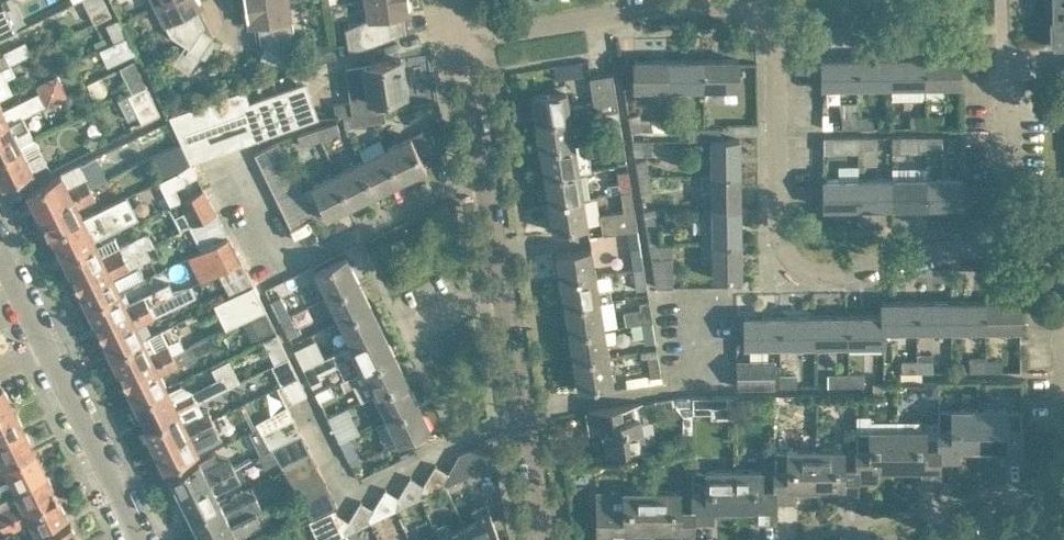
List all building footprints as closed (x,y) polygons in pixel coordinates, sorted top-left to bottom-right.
[(86,5),(95,22),(101,18),(111,13),(104,0),(96,0),(86,5)] [(202,0),(163,0),(156,4),(171,33),(189,45),(186,50),(198,58),(213,35),(202,28),(205,24),(196,6),(203,2),(202,0)] [(289,0),(276,0),(246,5),(249,24),(258,22),(261,42),(265,44),(260,56),(286,66),(291,52),(286,50),(293,30),(289,0)] [(411,11),(410,0),(366,0),(369,16),(344,27),(345,28),(349,51),(406,31),(403,12),(411,11)] [(1053,44),(1063,44),(1063,0),(1052,0),(1053,44)] [(13,23),(4,5),(0,7),(0,30),(13,23)] [(119,17),(106,23),(113,40),(127,34),(119,17)] [(119,38),(110,43),(118,59),(128,55),(119,38)] [(329,42),(316,46),(321,60),(334,55),(329,42)] [(10,63),(9,62),(26,54),(21,44),(0,55),(0,68),(10,63)] [(926,55),(891,56),(892,84),(925,84),(926,84),(926,55)] [(936,98),(944,91),(944,84),(961,83),(960,55),(926,55),(926,84),(925,84),(925,98),(936,98)] [(822,85),(857,85),(857,56),(822,57),(822,85)] [(892,84),(891,56),(857,56),(857,85),(892,84)] [(406,91),(401,58),(370,62),(347,66),(352,99),(334,102),(336,115),(343,114),(374,110),(372,96),(406,91)] [(634,59),(635,87),(670,87),(669,58),(634,59)] [(670,87),(704,86),(704,58),(669,58),(670,87)] [(739,86),(739,58),(704,58),(704,86),(739,86)] [(120,66),(131,89),(145,82),(133,59),(120,66)] [(15,73),(10,63),(0,68),(0,80),(15,73)] [(741,75),(753,75),(753,67),(741,67),(741,75)] [(39,90),(3,108),(0,101),(0,125),(24,114),(23,113),(67,92),(57,72),(35,83),(39,90)] [(571,118),(601,113),(617,110),(611,72),(588,75),(592,100),(569,104),(566,88),(532,94),(536,123),(571,118)] [(191,161),(316,116),(305,83),(249,103),(244,88),(175,112),(184,140),(191,161)] [(141,119),(159,111),(146,84),(118,98),(127,118),(138,113),(141,119)] [(841,101),(841,126),(857,126),(857,114),(856,114),(856,101),(841,101)] [(374,110),(343,114),(345,125),(386,119),(385,108),(374,110)] [(605,138),(611,137),(611,139),(622,137),(618,110),(617,110),(601,113),(605,138)] [(909,113),(909,124),(926,124),(926,113),(909,113)] [(941,113),(926,113),(926,124),(941,124),(941,113)] [(35,138),(35,136),(34,137),(29,127),(30,127),(24,114),(0,125),(0,155),(35,138)] [(872,126),(872,114),(857,114),(857,126),(872,126)] [(636,118),(636,115),(629,115),(630,129),(650,128),(650,118),(636,118)] [(575,142),(571,118),(536,123),(541,150),(586,143),(586,140),(575,142)] [(302,144),(341,131),(337,121),(298,134),(302,144)] [(139,143),(169,129),(165,122),(135,136),(139,143)] [(688,127),(688,138),(705,138),(704,127),(688,127)] [(721,127),(704,127),(705,138),(711,138),(721,138),(721,127)] [(411,135),(386,147),(402,178),(426,166),(411,135)] [(858,147),(858,135),(823,136),(823,151),(858,151),(858,147)] [(872,147),(872,135),(858,135),(858,147),(872,147)] [(925,147),(927,147),(941,147),(941,135),(925,136),(925,147)] [(891,151),(927,150),(927,147),(925,147),(925,136),(891,136),(891,151)] [(626,156),(622,137),(611,139),(615,158),(626,156)] [(35,138),(0,155),(0,176),(4,183),(23,173),(47,161),(42,151),(35,138)] [(711,173),(740,173),(740,138),(721,138),(711,138),(711,159),(711,173)] [(161,179),(192,163),(181,140),(150,155),(161,179)] [(276,141),(254,152),(260,164),(282,154),(276,141)] [(579,170),(591,168),(586,143),(541,150),(545,177),(579,171),(579,170)] [(386,147),(361,159),(377,190),(402,178),(386,147)] [(282,154),(260,164),(266,177),(288,166),(282,154)] [(48,179),(28,188),(39,211),(90,185),(117,172),(111,159),(100,164),(96,156),(48,179)] [(647,157),(634,159),(637,175),(649,173),(647,157)] [(361,159),(337,171),(352,203),(377,190),(361,159)] [(294,179),(288,166),(266,177),(272,189),(294,179)] [(626,168),(616,170),(620,192),(629,191),(626,168)] [(327,215),(352,203),(337,171),(312,183),(327,215)] [(549,204),(584,198),(579,171),(545,177),(549,204)] [(639,191),(652,189),(649,173),(637,175),(639,191)] [(712,207),(741,207),(740,173),(711,173),(701,173),(701,191),(713,191),(712,207)] [(893,205),(927,205),(926,176),(892,177),(893,205)] [(962,176),(926,176),(927,205),(962,204),(962,176)] [(824,206),(859,205),(858,177),(824,177),(824,206)] [(858,177),(859,205),(893,205),(892,177),(858,177)] [(300,191),(294,179),(272,189),(279,202),(300,191)] [(50,234),(52,233),(83,217),(83,216),(78,205),(96,196),(90,185),(39,211),(50,234)] [(142,187),(101,207),(83,216),(83,217),(52,233),(64,256),(95,241),(88,227),(147,198),(142,187)] [(203,187),(179,198),(191,224),(197,221),(215,212),(203,187)] [(306,204),(300,191),(279,202),(285,214),(306,204)] [(623,211),(599,214),(602,234),(626,231),(635,229),(629,191),(620,192),(623,211)] [(554,230),(588,224),(584,198),(549,204),(554,230)] [(312,216),(306,204),(285,214),(291,227),(312,216)] [(653,207),(643,208),(649,243),(659,242),(659,241),(653,207)] [(712,207),(701,207),(700,241),(741,241),(741,207),(712,207)] [(217,211),(215,212),(197,221),(191,224),(190,225),(202,248),(228,235),(217,211)] [(642,268),(635,229),(626,231),(632,269),(642,268)] [(64,256),(65,258),(76,281),(125,256),(154,242),(153,241),(140,247),(135,238),(120,245),(115,235),(97,244),(95,241),(64,256)] [(187,256),(200,280),(219,270),(241,259),(228,235),(209,245),(202,248),(187,256)] [(659,241),(659,242),(649,243),(652,264),(656,285),(673,285),(673,263),(673,254),(673,239),(659,241)] [(700,241),(700,260),(713,260),(713,276),(741,276),(741,241),(700,241)] [(125,256),(76,281),(88,305),(119,289),(112,276),(131,267),(159,252),(154,242),(125,256)] [(591,246),(557,251),(562,281),(596,275),(591,246)] [(301,277),(312,300),(327,293),(327,294),(359,279),(346,254),(315,269),(315,270),(301,277)] [(253,283),(241,259),(219,270),(230,294),(253,283)] [(635,288),(645,287),(642,268),(632,269),(635,288)] [(88,305),(89,307),(100,329),(149,304),(190,284),(184,274),(126,302),(119,289),(88,305)] [(612,298),(611,286),(598,288),(596,275),(562,281),(566,308),(600,302),(600,300),(612,298)] [(340,319),(371,304),(359,279),(327,294),(340,319)] [(266,308),(253,283),(230,294),(214,302),(226,327),(251,315),(266,308)] [(190,284),(149,304),(100,329),(111,353),(143,337),(136,324),(195,295),(190,284)] [(271,299),(280,317),(290,313),(280,294),(271,299)] [(639,300),(642,322),(653,321),(649,299),(639,300)] [(985,299),(951,300),(951,328),(986,328),(985,299)] [(1020,299),(985,299),(986,328),(1021,327),(1020,299)] [(883,329),(917,328),(916,300),(882,300),(882,313),(882,329),(883,329)] [(917,328),(951,328),(951,300),(916,300),(917,328)] [(614,325),(612,314),(603,316),(600,302),(566,308),(570,334),(605,329),(604,327),(614,325)] [(340,319),(351,343),(382,328),(371,304),(340,319)] [(266,308),(251,315),(262,339),(277,332),(266,308)] [(289,336),(299,331),(290,313),(280,317),(289,336)] [(882,329),(882,313),(848,314),(848,343),(883,342),(883,329),(882,329)] [(813,314),(779,315),(779,343),(814,343),(813,314)] [(848,343),(848,314),(813,314),(814,343),(848,343)] [(745,343),(767,343),(779,343),(779,315),(745,315),(745,343)] [(656,340),(653,321),(642,322),(645,342),(656,340)] [(337,365),(356,356),(362,368),(394,352),(382,328),(351,343),(331,353),(337,365)] [(173,352),(174,353),(124,378),(136,401),(167,386),(160,372),(225,340),(220,329),(173,352)] [(605,329),(570,334),(574,361),(609,355),(605,329)] [(111,353),(112,355),(124,378),(174,353),(173,352),(168,342),(167,343),(161,331),(144,339),(143,337),(111,353)] [(274,361),(275,364),(289,357),(277,332),(262,339),(274,361)] [(293,347),(303,367),(313,362),(303,342),(293,347)] [(360,399),(374,393),(406,377),(394,352),(362,368),(340,379),(344,387),(352,383),(360,399)] [(933,352),(917,352),(917,358),(917,371),(921,371),(921,370),(933,370),(933,352)] [(662,378),(661,374),(658,353),(648,355),(650,372),(624,377),(625,385),(652,380),(662,378)] [(613,381),(610,360),(609,355),(574,361),(579,387),(613,381)] [(280,383),(281,384),(298,376),(289,357),(275,364),(274,361),(270,363),(280,383)] [(969,357),(969,369),(986,369),(986,357),(971,357),(969,357)] [(1001,357),(986,357),(986,369),(1001,369),(1001,357)] [(917,358),(900,358),(900,372),(917,371),(917,358)] [(774,372),(774,359),(737,359),(737,385),(780,385),(780,372),(774,372)] [(313,385),(322,381),(316,370),(313,362),(303,367),(313,385)] [(814,371),(780,372),(780,385),(814,385),(814,371)] [(826,385),(849,385),(848,372),(826,372),(826,385)] [(864,372),(848,372),(849,385),(864,385),(864,372)] [(222,376),(174,400),(167,386),(136,401),(147,425),(179,409),(179,411),(198,402),(228,387),(222,376)] [(285,403),(307,393),(298,376),(281,384),(280,383),(276,385),(285,403)] [(374,393),(387,418),(419,402),(406,377),(374,393)] [(990,380),(979,380),(978,385),(979,398),(991,398),(990,380)] [(882,381),(872,381),(872,392),(882,392),(882,381)] [(329,383),(314,390),(327,416),(342,408),(329,383)] [(13,405),(3,384),(0,386),(0,412),(13,405)] [(732,394),(691,395),(692,407),(692,411),(692,413),(711,412),(711,417),(733,416),(733,412),(732,394)] [(692,411),(692,407),(691,395),(680,395),(675,396),(676,404),(685,417),(683,417),(683,432),(692,432),(692,413),(692,411)] [(769,395),(751,395),(751,415),(760,415),(769,415),(769,395)] [(179,409),(147,425),(145,426),(156,446),(213,418),(208,408),(202,411),(198,402),(179,411),(179,409)] [(376,423),(388,448),(431,427),(419,402),(387,418),(376,423)] [(638,415),(636,402),(588,410),(591,430),(604,428),(607,449),(644,443),(639,415),(638,415)] [(256,421),(258,424),(263,432),(295,416),(291,409),(288,403),(256,421)] [(23,425),(13,405),(0,412),(0,439),(24,427),(23,425)] [(348,406),(346,407),(342,408),(327,416),(336,435),(339,441),(349,436),(360,431),(348,406)] [(959,458),(958,445),(980,445),(979,407),(953,407),(953,411),(937,411),(937,431),(938,431),(938,458),(940,458),(959,458)] [(1008,407),(979,407),(980,445),(1001,445),(1001,458),(1022,458),(1021,409),(1008,409),(1008,407)] [(856,431),(856,451),(857,451),(857,478),(858,478),(877,478),(877,465),(898,465),(898,429),(897,429),(897,419),(871,419),(870,413),(856,413),(856,431)] [(295,416),(263,432),(271,446),(302,431),(295,416)] [(218,428),(213,418),(156,446),(165,466),(199,450),(194,440),(218,428)] [(921,419),(897,419),(897,429),(898,429),(898,465),(919,465),(919,479),(940,478),(940,458),(938,458),(938,431),(937,431),(927,431),(927,429),(921,429),(921,419)] [(249,429),(261,452),(271,446),(263,432),(258,424),(249,429)] [(35,450),(24,427),(0,439),(0,467),(35,450)] [(302,431),(271,446),(282,464),(311,450),(302,431)] [(358,454),(349,436),(339,441),(348,459),(358,454)] [(459,452),(448,471),(443,480),(445,484),(479,468),(469,448),(459,452)] [(788,451),(774,451),(774,471),(774,499),(776,499),(795,499),(795,486),(816,486),(816,449),(788,449),(788,451)] [(845,449),(816,449),(816,486),(838,486),(838,498),(858,498),(858,478),(857,478),(857,451),(856,451),(845,451),(845,449)] [(0,467),(0,480),(7,476),(13,488),(46,472),(35,450),(0,467)] [(311,450),(282,464),(292,482),(320,469),(311,450)] [(169,474),(179,495),(236,467),(230,454),(204,467),(200,459),(169,474)] [(423,484),(419,491),(421,496),(445,484),(443,480),(448,471),(436,463),(423,484)] [(236,467),(179,495),(190,516),(221,501),(216,492),(242,479),(236,467)] [(292,482),(302,499),(329,487),(320,469),(292,482)] [(692,492),(692,519),(694,519),(713,519),(713,506),(734,506),(734,469),(706,469),(706,471),(691,471),(691,492),(692,492)] [(756,519),(776,519),(776,499),(774,499),(774,471),(763,471),(763,469),(734,469),(734,506),(755,506),(756,519)] [(57,494),(46,472),(13,488),(15,491),(0,499),(0,521),(0,522),(57,494)] [(410,476),(398,496),(393,504),(395,508),(421,496),(419,491),(423,484),(410,476)] [(311,511),(313,514),(314,518),(334,508),(338,506),(329,487),(302,499),(311,511)] [(373,508),(368,516),(370,520),(395,508),(393,504),(398,496),(385,488),(373,508)] [(611,491),(612,491),(597,491),(597,506),(597,539),(631,539),(631,527),(651,527),(651,490),(625,490),(625,491),(611,491)] [(692,492),(691,492),(681,492),(681,490),(651,490),(651,527),(674,527),(674,539),(694,539),(694,519),(692,519),(692,492)] [(67,515),(57,494),(0,522),(5,532),(29,520),(34,531),(67,515)] [(201,538),(257,510),(261,508),(255,496),(226,511),(221,501),(190,516),(201,538)] [(343,528),(345,533),(370,520),(368,516),(373,508),(360,500),(348,520),(343,528)] [(464,525),(472,539),(501,539),(503,539),(486,504),(473,510),(477,519),(464,525)] [(319,539),(329,539),(345,533),(343,528),(348,520),(335,512),(334,508),(314,518),(309,520),(319,539)] [(264,523),(257,510),(201,538),(202,539),(240,539),(238,535),(264,523)] [(436,526),(442,539),(472,539),(464,525),(452,530),(448,521),(436,526)] [(71,522),(39,538),(40,539),(80,539),(71,522)]
